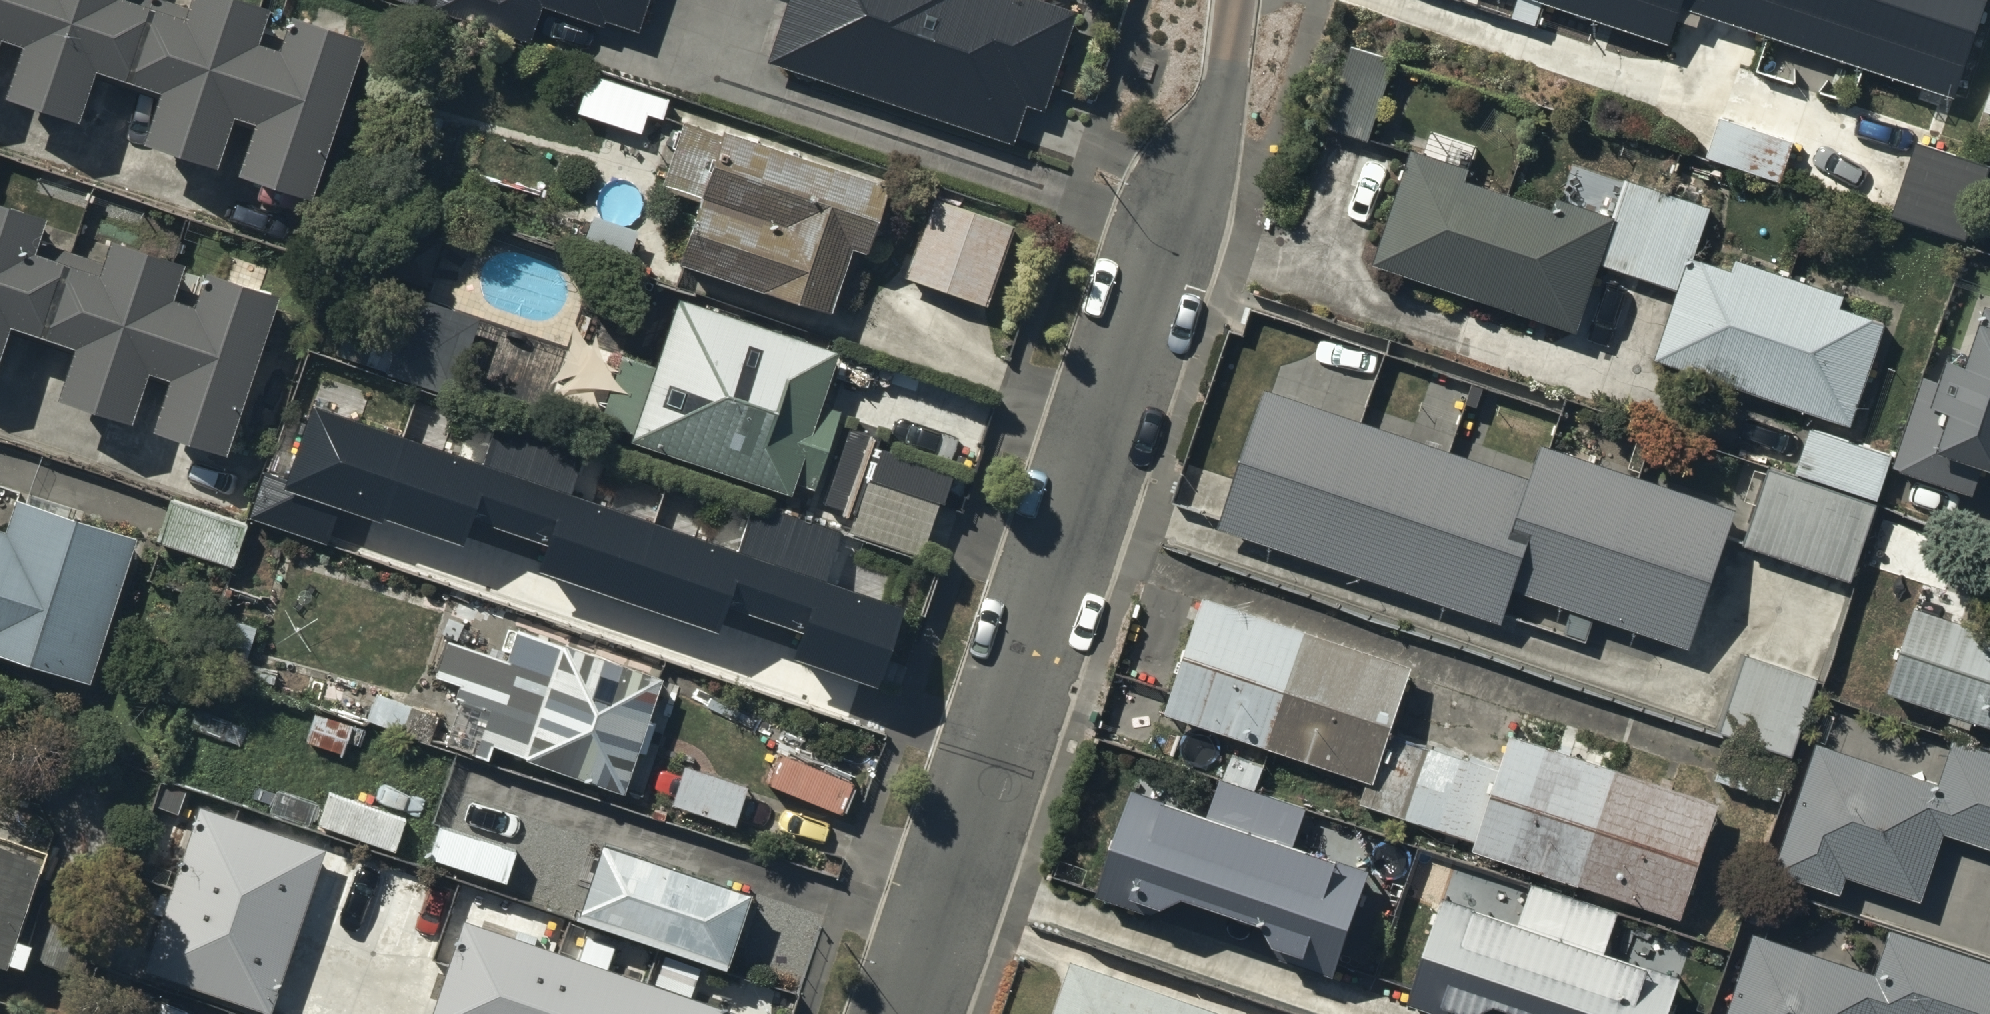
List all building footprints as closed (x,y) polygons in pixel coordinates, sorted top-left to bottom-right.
[(29,32),(12,83),(78,105),(95,54),(162,76),(143,133),(219,158),(238,101),(254,106),(234,164),(314,190),(367,29),(291,4),(281,34),(261,29),(271,0),(187,0),(185,7),(161,0),(0,0),(0,23),(29,32)] [(435,8),(530,39),(543,0),(638,31),(649,0),(437,0),(435,8)] [(770,60),(1011,142),(1024,103),(1047,111),(1080,15),(1037,0),(790,0),(770,60)] [(1957,93),(1988,0),(1582,0),(1673,30),(1682,3),(1957,93)] [(1325,120),(1368,134),(1394,54),(1352,40),(1325,120)] [(580,109),(646,131),(659,95),(592,72),(580,109)] [(1711,148),(1778,170),(1789,139),(1722,116),(1711,148)] [(885,180),(719,124),(716,131),(679,118),(658,179),(698,192),(676,256),(826,306),(848,241),(868,248),(883,203),(878,201),(885,180)] [(1891,207),(1963,232),(1987,163),(1914,138),(1891,207)] [(1461,165),(1410,148),(1373,256),(1475,289),(1507,193),(1457,176),(1461,165)] [(1683,282),(1692,255),(1710,201),(1667,187),(1626,173),(1612,215),(1599,255),(1683,282)] [(1013,220),(932,192),(904,270),(986,298),(1013,220)] [(1599,255),(1612,215),(1561,198),(1557,210),(1507,193),(1475,289),(1576,323),(1599,255)] [(2,307),(79,334),(60,391),(124,412),(143,356),(171,366),(151,424),(208,443),(262,281),(209,264),(197,300),(166,290),(178,254),(110,231),(98,266),(28,243),(39,209),(0,196),(0,314),(2,307)] [(625,256),(637,220),(588,204),(576,240),(625,256)] [(1750,379),(1786,272),(1730,253),(1726,266),(1692,255),(1683,282),(1661,350),(1750,379)] [(1842,290),(1786,272),(1750,379),(1819,402),(1848,411),(1880,317),(1838,303),(1842,290)] [(473,315),(414,296),(394,359),(453,378),(473,315)] [(812,406),(832,350),(679,297),(654,370),(623,359),(602,419),(789,484),(792,473),(809,479),(832,413),(812,406)] [(1981,313),(1966,355),(1948,349),(1931,398),(1952,405),(1938,443),(1989,461),(1989,316),(1981,313)] [(1362,417),(1263,383),(1215,523),(1500,618),(1511,585),(1688,644),(1734,508),(1543,444),(1533,474),(1449,446),(1362,417)] [(284,478),(266,472),(251,515),(327,541),(341,503),(460,544),(464,534),(546,562),(542,572),(718,633),(722,622),(800,648),(796,659),(881,688),(908,609),(829,582),(846,533),(752,500),(736,548),(576,493),(592,447),(495,414),(480,459),(311,401),(284,478)] [(1896,450),(1812,422),(1795,474),(1879,502),(1896,450)] [(875,432),(853,425),(830,497),(856,506),(852,517),(920,540),(944,466),(869,441),(875,432)] [(1750,533),(1857,568),(1879,502),(1772,467),(1750,533)] [(166,497),(154,533),(223,556),(235,520),(166,497)] [(83,679),(130,539),(9,498),(0,525),(0,651),(83,679)] [(1172,707),(1270,740),(1307,631),(1209,598),(1178,689),(1172,707)] [(1989,727),(1989,628),(1913,603),(1884,692),(1989,727)] [(202,659),(245,674),(262,624),(219,609),(202,659)] [(476,730),(629,781),(666,672),(514,620),(476,730)] [(1270,740),(1370,774),(1386,726),(1407,665),(1307,631),(1270,740)] [(1817,675),(1747,653),(1721,731),(1790,754),(1817,675)] [(1503,764),(1386,726),(1370,774),(1362,798),(1479,836),(1503,764)] [(1731,734),(1717,775),(1777,795),(1790,754),(1731,734)] [(1479,836),(1578,869),(1611,768),(1513,736),(1503,764),(1479,836)] [(1956,745),(1944,782),(1820,741),(1781,860),(1837,878),(1843,862),(1916,887),(1937,824),(1989,842),(1989,756),(1956,745)] [(685,765),(672,805),(737,827),(750,787),(685,765)] [(1578,869),(1679,902),(1713,801),(1611,768),(1578,869)] [(1205,809),(1134,785),(1099,886),(1149,903),(1184,883),(1265,911),(1280,948),(1330,965),(1365,865),(1293,840),(1305,806),(1216,776),(1205,809)] [(319,816),(393,840),(403,812),(329,787),(319,816)] [(289,925),(316,848),(202,808),(175,885),(289,925)] [(518,847),(439,821),(429,852),(507,878),(518,847)] [(7,962),(9,958),(28,964),(37,939),(18,933),(47,848),(0,832),(0,960),(7,962)] [(585,909),(720,956),(742,892),(607,845),(585,909)] [(1448,895),(1412,1004),(1444,1013),(1665,1013),(1679,971),(1606,947),(1617,913),(1529,884),(1518,918),(1448,895)] [(264,996),(289,925),(175,885),(150,956),(264,996)] [(469,918),(454,963),(437,1013),(535,1013),(557,947),(469,918)] [(1891,927),(1877,971),(1755,930),(1727,1013),(1989,1013),(1989,960),(1891,927)] [(557,947),(535,1013),(634,1013),(646,977),(557,947)] [(1076,971),(1060,1013),(1201,1013),(1076,971)] [(646,977),(634,1013),(740,1013),(742,1008),(646,977)]
